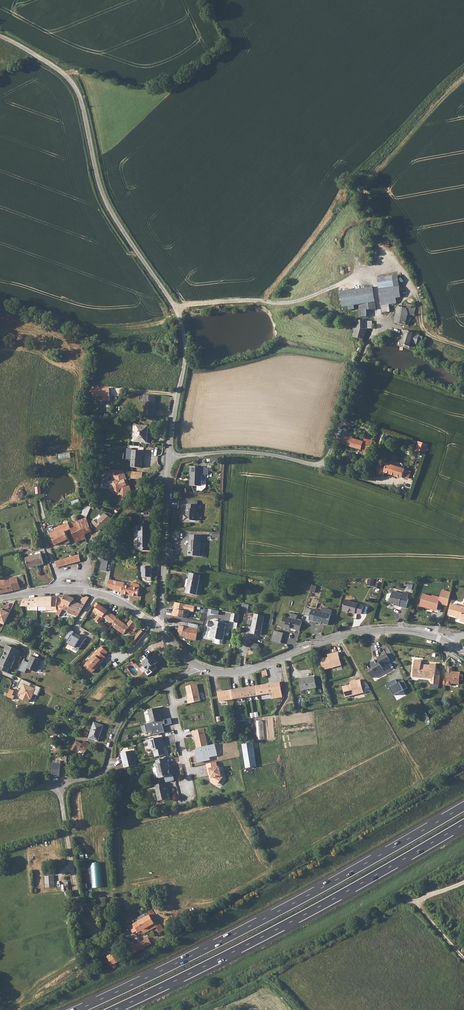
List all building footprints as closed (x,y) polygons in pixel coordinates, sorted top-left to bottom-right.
[(342,306),(359,303),(374,300),(371,285),(339,291),(342,306)] [(395,322),(408,325),(409,325),(412,317),(408,316),(408,314),(413,315),(415,315),(416,306),(413,305),(413,288),(408,288),(408,300),(407,307),(398,306),(395,322)] [(374,300),(359,303),(359,307),(360,316),(367,316),(366,309),(375,307),(374,300)] [(389,303),(382,305),(383,312),(390,311),(389,303)] [(354,336),(364,339),(365,337),(365,332),(366,327),(367,327),(367,321),(368,320),(358,320),(357,327),(355,327),(354,336)] [(407,330),(402,344),(410,346),(412,342),(421,344),(423,337),(407,330)] [(103,396),(103,400),(109,400),(109,388),(92,388),(92,396),(103,396)] [(144,410),(144,415),(152,416),(153,410),(154,410),(155,395),(144,395),(143,410),(144,410)] [(147,435),(136,434),(135,441),(147,442),(147,435)] [(345,437),(344,436),(341,443),(369,453),(371,449),(373,450),(375,445),(371,443),(370,448),(363,445),(364,442),(351,438),(345,437)] [(426,454),(429,444),(419,441),(416,451),(426,454)] [(131,449),(129,466),(139,467),(140,456),(142,456),(142,450),(131,449)] [(382,468),(377,467),(376,470),(378,471),(378,473),(384,475),(384,473),(402,478),(403,476),(409,478),(411,472),(405,470),(405,469),(387,463),(386,465),(384,465),(382,468)] [(190,466),(190,473),(191,473),(190,485),(201,485),(202,483),(203,466),(190,466)] [(122,470),(113,469),(113,473),(112,473),(112,477),(113,477),(114,485),(117,490),(124,498),(130,490),(131,490),(122,470)] [(184,514),(184,519),(195,519),(196,508),(201,508),(201,504),(198,504),(188,503),(187,503),(187,514),(184,514)] [(110,518),(104,513),(97,520),(96,518),(92,522),(100,529),(110,518)] [(92,532),(86,517),(72,522),(74,527),(70,528),(71,530),(76,543),(86,539),(84,535),(92,532)] [(138,525),(138,549),(142,549),(142,551),(148,551),(149,525),(150,525),(150,521),(149,521),(149,517),(141,517),(141,521),(140,521),(140,525),(138,525)] [(65,532),(71,530),(70,528),(68,524),(54,528),(55,531),(50,533),(54,545),(64,541),(65,545),(70,543),(65,532)] [(203,535),(190,535),(190,540),(189,540),(189,548),(189,555),(200,556),(200,540),(203,541),(203,535)] [(41,554),(34,556),(37,566),(44,564),(41,554)] [(79,555),(56,562),(58,568),(81,561),(79,555)] [(37,566),(34,556),(27,559),(29,568),(37,566)] [(100,570),(106,571),(108,559),(102,558),(100,570)] [(151,566),(140,566),(140,572),(141,572),(141,577),(151,577),(151,566)] [(189,579),(187,587),(186,592),(196,594),(200,575),(190,573),(189,579)] [(0,586),(1,594),(21,589),(20,586),(26,584),(23,576),(9,579),(9,581),(4,581),(4,586),(0,586)] [(107,587),(107,589),(122,593),(122,594),(138,597),(139,588),(137,585),(131,584),(131,588),(124,587),(124,584),(109,580),(107,587)] [(423,594),(419,606),(426,607),(426,606),(437,609),(439,604),(447,606),(451,591),(441,589),(439,597),(432,595),(432,596),(423,594)] [(404,595),(394,592),(390,604),(400,606),(401,605),(403,606),(403,607),(407,609),(410,599),(408,599),(410,594),(404,592),(404,595)] [(61,608),(58,614),(60,615),(64,609),(75,614),(74,615),(77,616),(89,598),(84,595),(79,604),(73,601),(74,599),(66,595),(66,597),(62,605),(61,608)] [(57,597),(46,598),(47,607),(47,610),(57,610),(57,608),(61,608),(62,605),(58,602),(58,601),(57,597)] [(33,598),(24,600),(22,607),(37,607),(47,607),(46,598),(33,598)] [(345,602),(342,611),(348,613),(348,611),(351,612),(351,614),(355,615),(356,613),(361,614),(364,606),(351,603),(350,600),(348,599),(345,602)] [(193,612),(194,606),(174,602),(172,615),(183,617),(184,611),(193,612)] [(96,622),(99,624),(104,618),(103,617),(107,611),(96,603),(93,606),(96,608),(93,612),(96,614),(92,618),(96,621),(96,622)] [(450,614),(462,617),(461,621),(463,622),(463,608),(453,604),(450,614)] [(0,608),(0,623),(3,625),(9,612),(0,608)] [(313,610),(310,621),(320,624),(320,623),(324,624),(324,625),(329,626),(332,612),(331,609),(323,608),(322,612),(313,610)] [(107,611),(103,617),(104,618),(109,622),(108,623),(112,626),(118,619),(107,611)] [(231,613),(229,622),(236,623),(238,615),(231,613)] [(254,614),(250,633),(259,635),(263,617),(254,614)] [(282,627),(287,629),(287,627),(294,629),(301,631),(303,621),(285,617),(282,627)] [(118,619),(112,626),(123,635),(125,632),(128,634),(134,627),(136,629),(139,627),(130,620),(126,625),(118,619)] [(208,621),(207,626),(212,627),(210,638),(222,641),(225,623),(213,621),(213,622),(208,621)] [(198,629),(179,625),(177,631),(182,637),(196,640),(198,629)] [(281,643),(285,629),(276,627),(272,641),(281,643)] [(74,631),(69,628),(63,638),(67,640),(66,642),(78,650),(85,639),(81,637),(79,640),(72,635),(74,631)] [(136,645),(145,633),(141,630),(132,641),(136,645)] [(0,668),(0,669),(7,672),(9,668),(11,668),(17,655),(18,656),(20,651),(6,645),(4,650),(6,650),(0,663),(2,664),(0,668)] [(89,660),(86,663),(90,667),(88,669),(92,673),(97,667),(96,667),(98,664),(99,665),(103,661),(102,660),(105,657),(105,656),(108,653),(101,647),(98,651),(99,651),(96,654),(94,653),(90,658),(89,660)] [(149,657),(142,662),(144,665),(144,666),(147,670),(149,669),(152,672),(157,668),(155,664),(157,662),(155,659),(158,656),(154,651),(149,654),(149,657)] [(341,665),(337,651),(327,654),(328,657),(319,659),(322,670),(341,665)] [(374,663),(367,667),(373,678),(385,672),(381,665),(390,660),(386,653),(377,658),(378,659),(373,662),(374,663)] [(23,660),(18,670),(24,673),(26,668),(36,673),(42,660),(31,656),(28,663),(23,660)] [(415,660),(414,672),(418,672),(417,677),(433,679),(433,684),(439,685),(440,675),(435,674),(437,665),(430,664),(430,666),(426,666),(426,667),(421,667),(422,661),(415,660)] [(383,665),(386,673),(395,669),(391,661),(383,665)] [(448,667),(446,686),(452,686),(452,684),(459,685),(460,680),(463,680),(463,675),(460,675),(461,673),(454,672),(454,673),(452,673),(453,667),(448,667)] [(315,678),(300,680),(302,691),(317,689),(315,678)] [(30,683),(21,679),(18,687),(21,689),(18,694),(20,695),(19,698),(28,702),(29,700),(30,700),(33,694),(37,696),(41,687),(36,685),(34,688),(29,686),(30,683)] [(362,692),(359,679),(349,681),(350,684),(342,686),(344,695),(352,693),(353,695),(362,692)] [(407,688),(403,680),(397,683),(395,679),(385,684),(388,689),(389,688),(393,695),(407,688)] [(232,690),(218,692),(219,701),(233,699),(245,697),(251,696),(258,695),(271,693),(271,699),(282,697),(280,683),(257,686),(250,687),(243,688),(232,690)] [(197,684),(186,686),(189,699),(188,699),(189,704),(201,701),(197,684)] [(14,691),(9,689),(6,696),(12,699),(14,696),(12,695),(14,691)] [(159,708),(148,710),(151,723),(157,721),(161,720),(159,712),(160,711),(159,708)] [(170,717),(161,720),(157,721),(151,723),(145,724),(147,732),(152,731),(153,736),(164,733),(163,726),(172,724),(170,717)] [(257,740),(265,740),(264,720),(257,720),(257,740)] [(94,722),(89,738),(98,741),(103,725),(94,722)] [(204,729),(192,731),(193,736),(194,736),(197,747),(208,745),(204,729)] [(162,737),(148,740),(150,748),(154,750),(155,756),(165,755),(163,743),(164,743),(162,737)] [(77,740),(69,752),(75,757),(80,751),(84,754),(91,745),(85,741),(82,744),(77,740)] [(256,767),(252,742),(241,743),(245,768),(256,767)] [(215,743),(208,745),(197,747),(194,748),(197,762),(210,760),(209,757),(218,756),(215,743)] [(136,765),(133,750),(120,752),(124,768),(136,765)] [(166,758),(156,760),(157,764),(156,765),(159,778),(164,777),(164,776),(170,775),(168,768),(169,768),(168,762),(167,762),(166,758)] [(53,777),(60,777),(61,761),(56,761),(55,764),(53,763),(53,777)] [(216,762),(207,764),(209,773),(211,773),(212,778),(211,779),(211,781),(215,784),(217,780),(220,781),(223,777),(221,776),(219,766),(217,767),(216,762)] [(167,786),(156,788),(158,801),(168,799),(167,791),(168,791),(167,786)] [(55,875),(45,876),(46,888),(56,887),(55,875)] [(150,917),(129,928),(133,934),(137,932),(138,934),(154,926),(159,935),(164,932),(158,922),(154,924),(150,917)] [(142,943),(145,948),(151,945),(149,940),(142,943)] [(109,956),(111,965),(121,962),(118,953),(109,956)]
